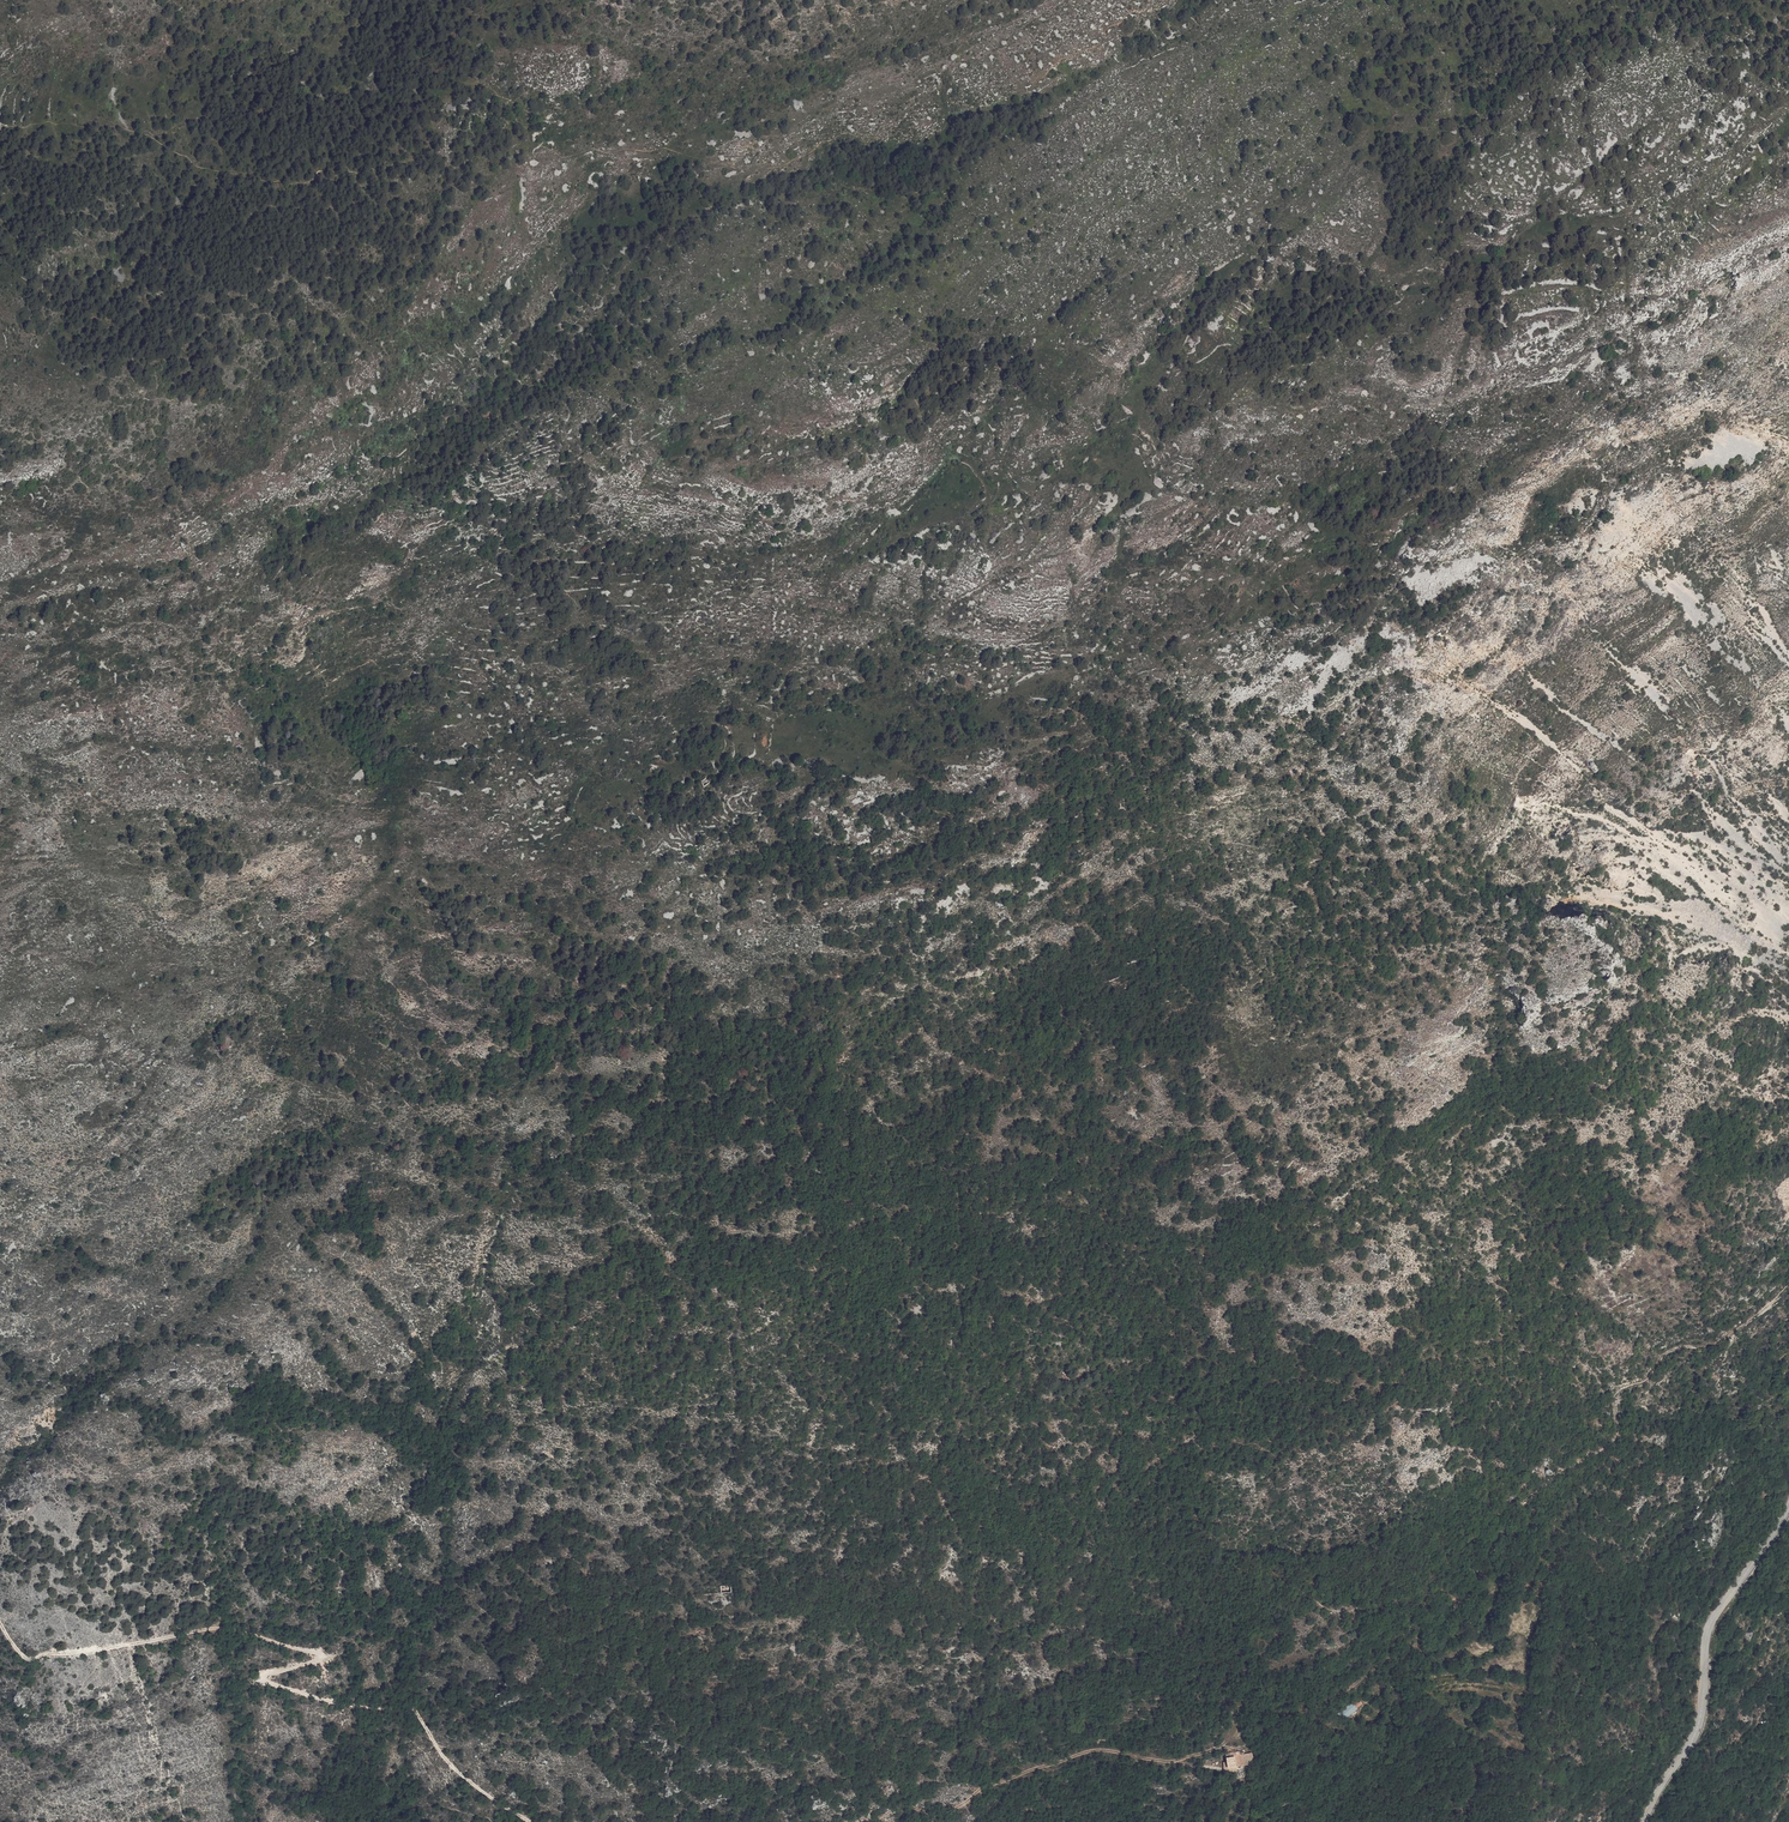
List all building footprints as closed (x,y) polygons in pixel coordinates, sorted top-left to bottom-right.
[(700,1596),(707,1595),(730,1593),(730,1583),(699,1587),(700,1596)] [(1353,1703),(1338,1711),(1343,1719),(1357,1711),(1353,1703)] [(1225,1760),(1226,1767),(1235,1765),(1253,1762),(1251,1753),(1225,1758),(1225,1760)] [(1226,1767),(1225,1760),(1221,1761),(1223,1772),(1236,1770),(1235,1765),(1226,1767)]
